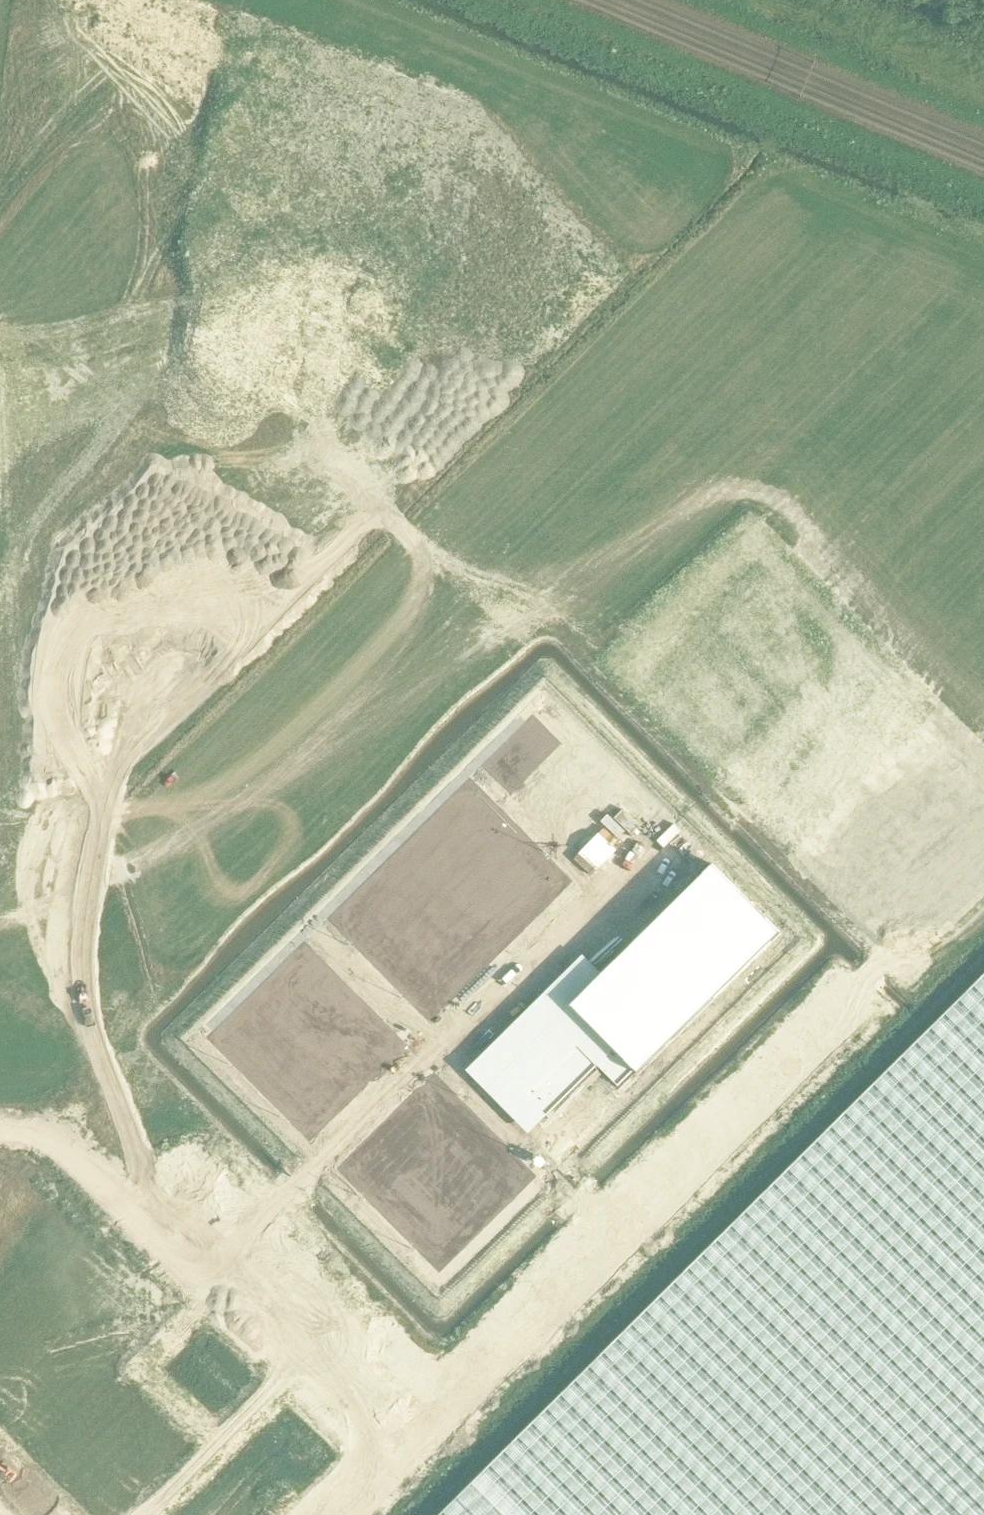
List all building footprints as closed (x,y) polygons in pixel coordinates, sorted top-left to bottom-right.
[(540,705),(532,714),(533,715),(562,744),(563,745),(571,736),(540,705)] [(551,1019),(499,1069),(546,1117),(597,1067),(617,1087),(634,1070),(638,1075),(780,933),(713,865),(554,1022),(551,1019)] [(983,1391),(983,968),(431,1514),(859,1514),(983,1391)] [(859,1514),(983,1514),(983,1391),(859,1514)] [(2,1514),(28,1514),(15,1502),(2,1514)]
